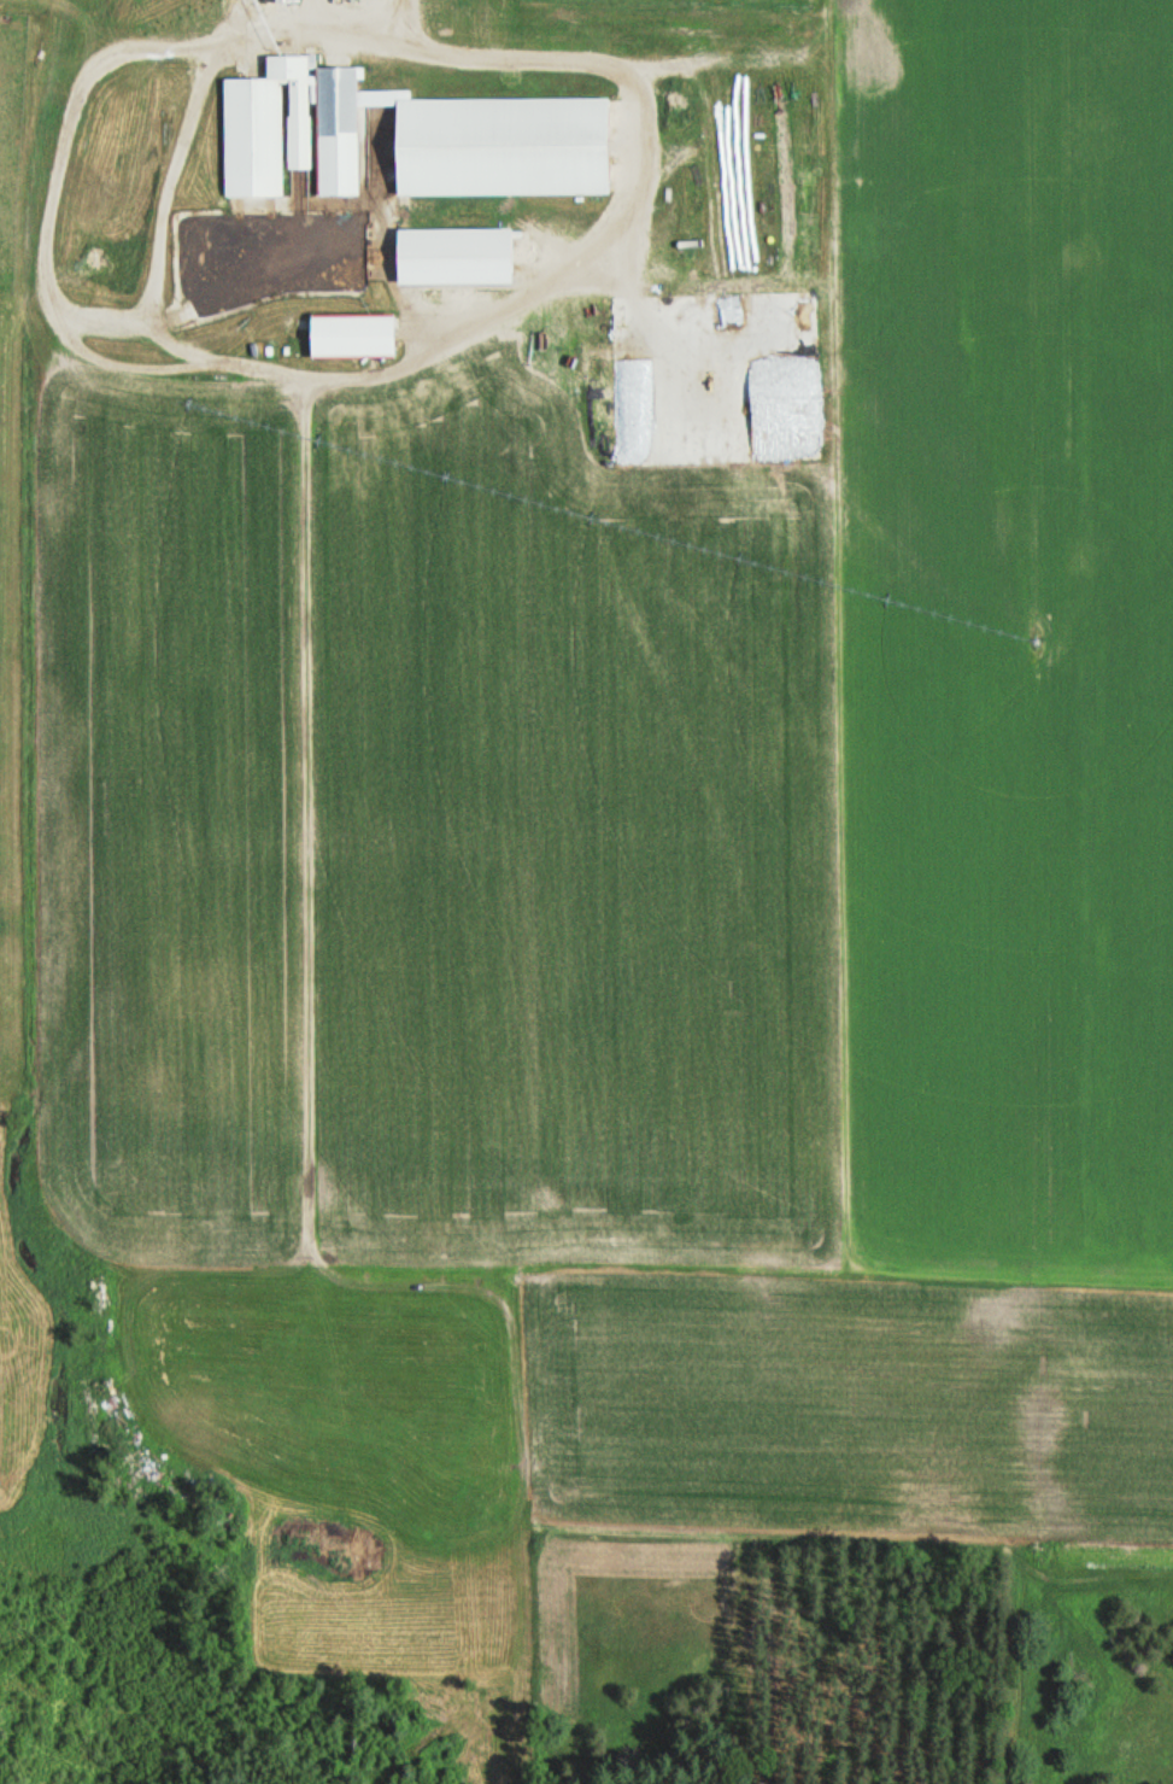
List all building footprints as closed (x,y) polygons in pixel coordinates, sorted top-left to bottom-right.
[(225,195),(283,195),(283,84),(288,84),(287,168),(310,168),(311,55),(268,55),(268,78),(225,78),(225,195)] [(318,195),(358,195),(358,66),(317,66),(318,195)] [(396,229),(397,283),(511,283),(511,228),(396,229)] [(394,317),(309,317),(309,355),(394,355),(394,317)]
